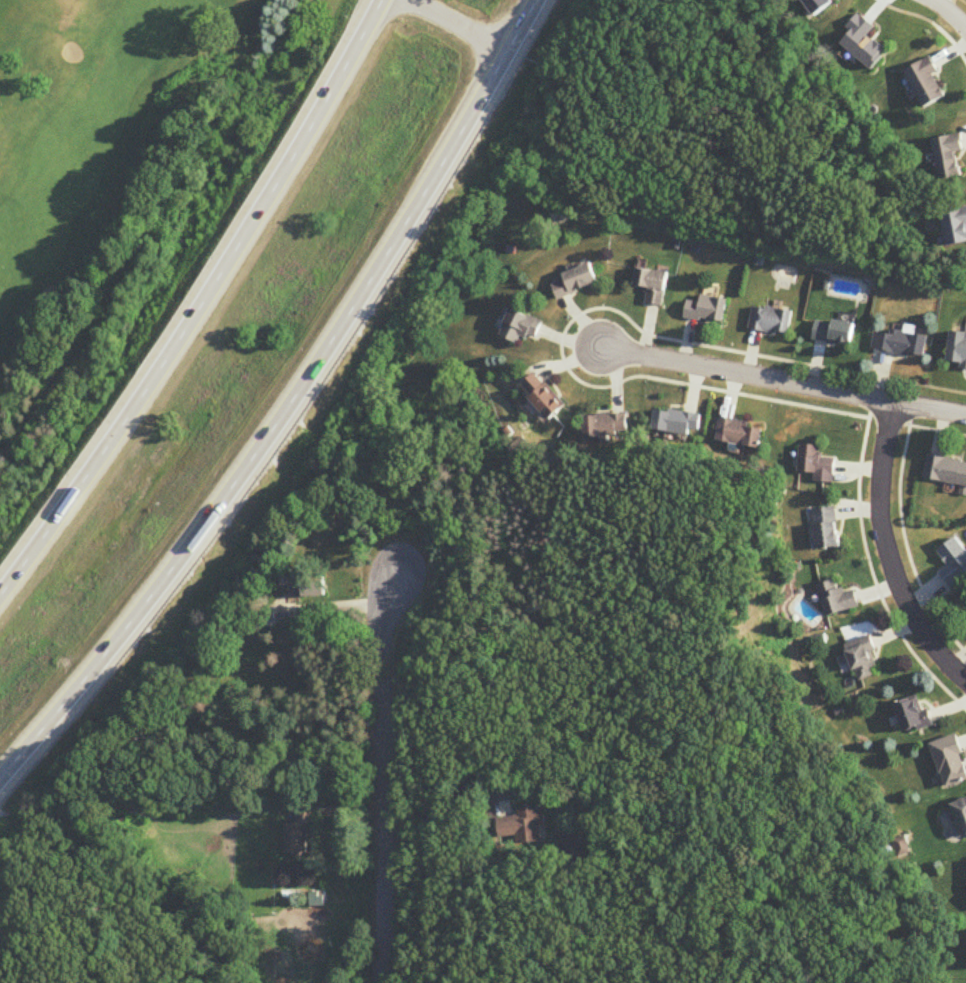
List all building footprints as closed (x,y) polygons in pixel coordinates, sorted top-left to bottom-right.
[(939,74),(932,60),(905,72),(924,111),(946,100),(935,76),(939,74)] [(932,141),(940,183),(962,179),(958,155),(964,154),(961,136),(932,141)] [(965,244),(965,211),(941,216),(948,248),(965,244)] [(553,285),(560,301),(600,284),(591,264),(564,276),(565,280),(553,285)] [(647,305),(664,307),(669,274),(638,270),(635,288),(649,290),(647,305)] [(701,303),(688,301),(686,320),(726,326),(729,300),(702,296),(701,303)] [(793,313),(754,307),(750,331),(790,337),(793,313)] [(519,346),(523,336),(538,342),(545,324),(512,311),(501,339),(519,346)] [(854,345),(854,323),(815,323),(814,344),(854,345)] [(873,353),(925,358),(927,337),(875,331),(873,353)] [(965,369),(965,334),(950,333),(948,368),(965,369)] [(567,406),(537,373),(522,387),(552,420),(567,406)] [(702,415),(657,409),(654,430),(699,436),(702,415)] [(584,438),(628,438),(628,414),(584,414),(584,438)] [(760,449),(764,427),(721,419),(717,440),(760,449)] [(836,483),(836,458),(822,458),(822,445),(801,445),(800,473),(815,473),(815,483),(836,483)] [(960,495),(965,496),(965,462),(929,455),(925,479),(962,485),(960,495)] [(816,548),(839,548),(839,508),(815,508),(816,548)] [(942,573),(952,587),(965,577),(965,548),(959,537),(939,551),(950,567),(942,573)] [(295,598),(326,598),(326,570),(295,570),(295,598)] [(816,586),(825,617),(859,607),(854,589),(842,593),(838,579),(816,586)] [(877,676),(871,638),(847,642),(854,681),(877,676)] [(895,704),(906,734),(933,724),(930,716),(926,718),(917,695),(895,704)] [(946,789),(965,782),(965,762),(957,735),(931,744),(946,789)] [(952,804),(963,837),(965,836),(965,799),(952,804)] [(539,806),(518,808),(519,817),(498,819),(500,839),(516,838),(517,850),(542,847),(539,806)] [(286,824),(287,856),(312,856),(311,808),(296,809),(297,824),(286,824)]
